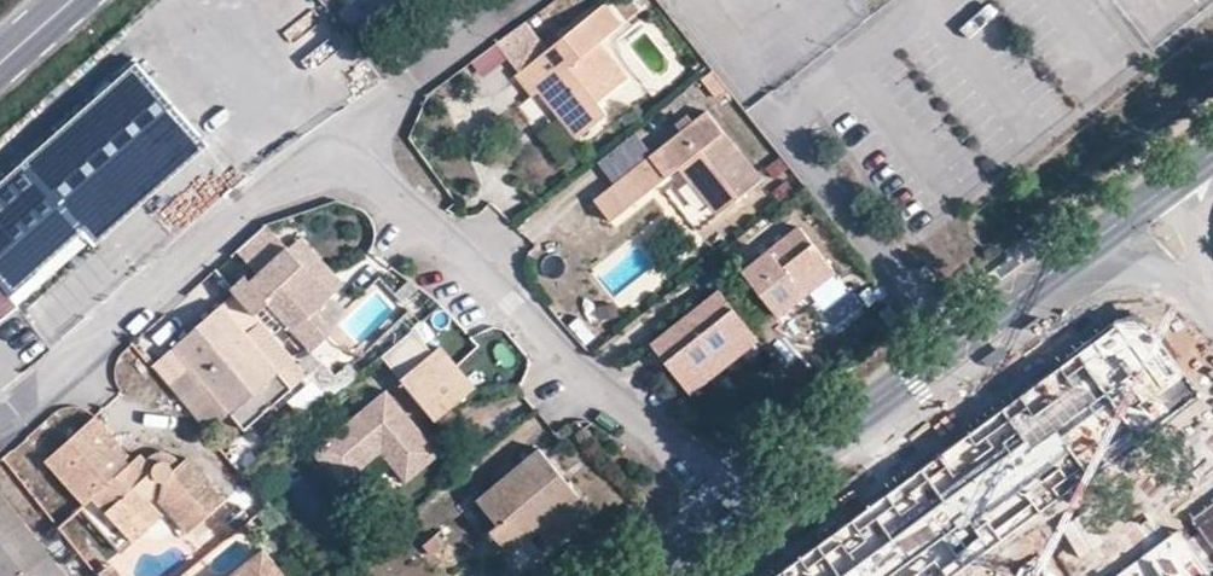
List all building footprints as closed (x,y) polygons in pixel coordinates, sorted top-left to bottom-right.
[(618,25),(602,5),(548,48),(518,71),(513,75),(530,96),(538,90),(575,137),(606,112),(596,100),(627,76),(599,40),(618,25)] [(527,21),(498,44),(518,71),(548,48),(527,21)] [(210,143),(137,61),(0,182),(0,283),(10,297),(82,230),(91,239),(96,243),(210,143)] [(728,89),(711,69),(700,78),(717,99),(728,89)] [(762,178),(706,108),(594,200),(611,219),(678,168),(717,214),(762,178)] [(839,277),(799,228),(743,272),(778,314),(803,295),(810,303),(839,277)] [(17,305),(91,239),(82,230),(10,297),(17,305)] [(292,241),(287,246),(326,287),(331,283),(292,241)] [(326,287),(287,246),(249,280),(248,281),(268,303),(312,348),(330,330),(314,311),(332,295),(326,287)] [(248,281),(249,280),(246,277),(231,290),(254,316),(268,303),(248,281)] [(20,309),(17,305),(10,297),(0,283),(0,324),(20,309)] [(758,339),(719,289),(649,344),(689,392),(758,339)] [(247,331),(257,324),(237,298),(227,305),(247,331)] [(292,390),(223,305),(174,346),(244,429),(292,390)] [(773,575),(950,575),(1197,394),(1152,327),(1137,321),(1119,321),(773,575)] [(401,379),(433,352),(413,328),(380,355),(401,379)] [(476,386),(441,345),(433,352),(401,379),(436,419),(476,386)] [(322,393),(328,399),(353,378),(344,367),(332,376),(336,380),(322,393)] [(408,482),(441,453),(387,391),(315,453),(343,486),(383,452),(408,482)] [(119,440),(96,414),(45,460),(86,504),(93,498),(133,542),(168,512),(187,534),(226,498),(187,457),(173,469),(167,461),(156,461),(152,465),(142,454),(131,463),(113,445),(119,440)] [(593,513),(539,447),(477,499),(496,522),(489,529),(510,553),(539,529),(553,546),(593,513)] [(0,491),(0,575),(22,575),(37,564),(47,575),(65,575),(67,574),(0,491)] [(1193,518),(1212,546),(1212,503),(1193,518)] [(1177,530),(1115,575),(1211,575),(1177,530)] [(444,545),(436,535),(423,545),(433,555),(444,545)] [(262,547),(228,575),(286,575),(262,547)] [(22,575),(47,575),(37,564),(22,575)] [(115,565),(100,575),(123,575),(115,565)]
